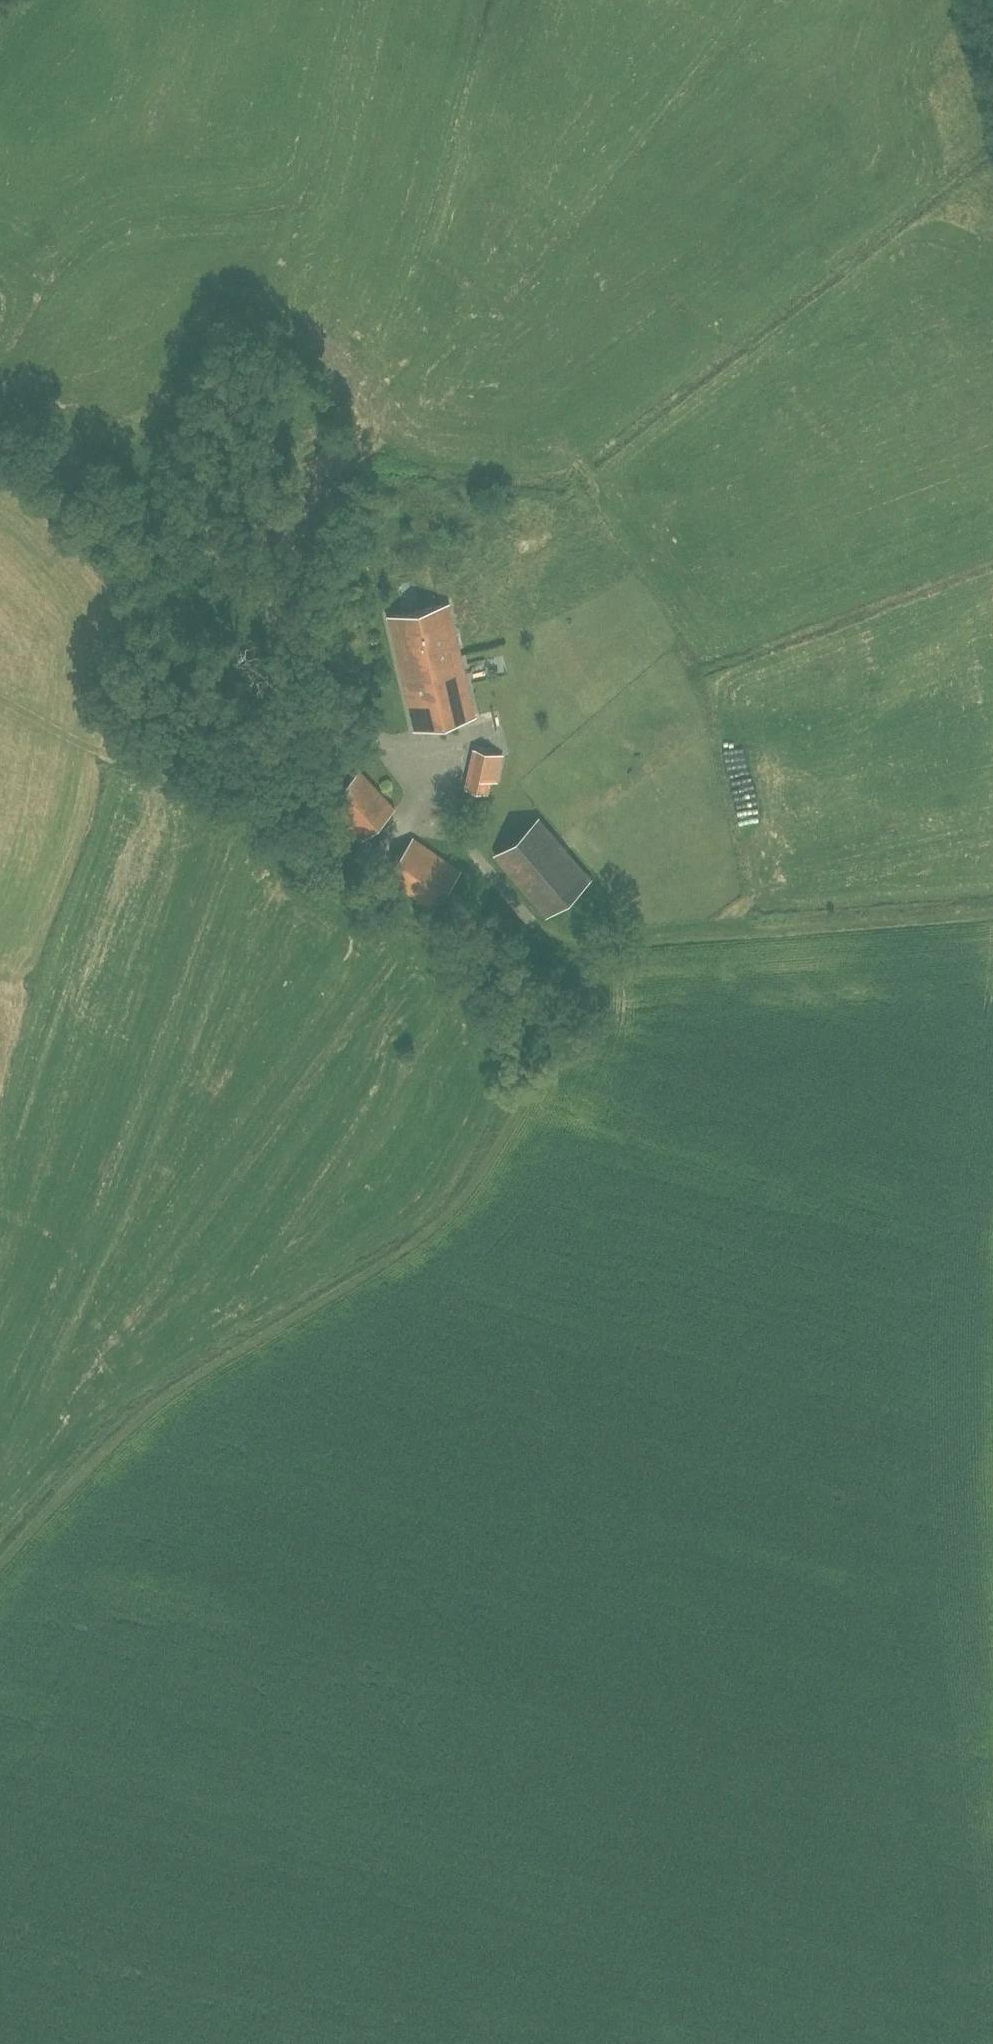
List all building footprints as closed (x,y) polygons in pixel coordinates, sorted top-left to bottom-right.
[(450,603),(389,616),(415,729),(475,716),(450,603)] [(504,754),(475,750),(469,791),(488,794),(489,785),(499,787),(504,754)] [(328,801),(363,838),(395,808),(361,770),(328,801)] [(540,815),(495,856),(551,917),(596,876),(540,815)] [(461,871),(414,838),(387,877),(433,910),(461,871)]
